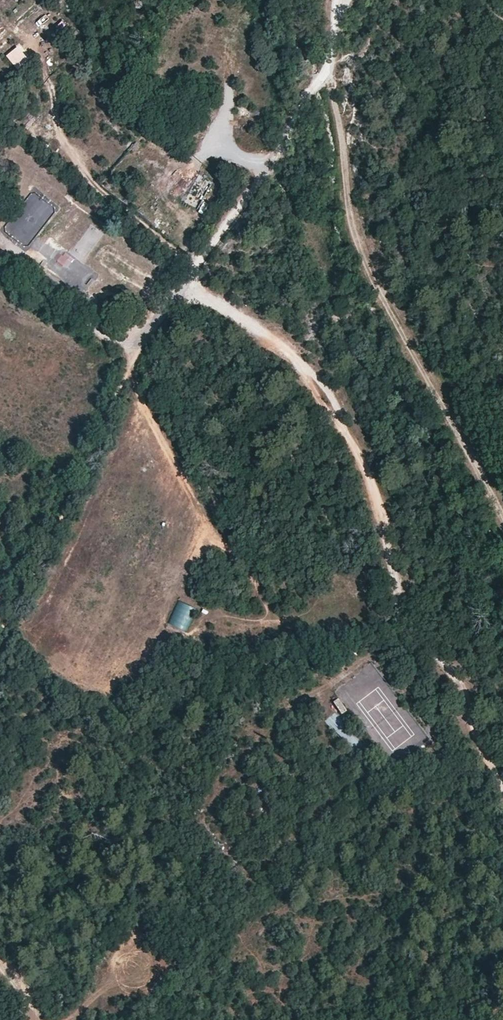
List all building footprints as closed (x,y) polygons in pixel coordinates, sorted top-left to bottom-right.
[(6,56),(15,68),(28,58),(18,46),(6,56)] [(183,201),(195,207),(210,181),(198,174),(183,201)] [(33,191),(3,227),(25,246),(56,210),(33,191)] [(62,252),(56,263),(66,268),(72,256),(62,252)] [(168,624),(186,631),(195,608),(178,601),(168,624)]
